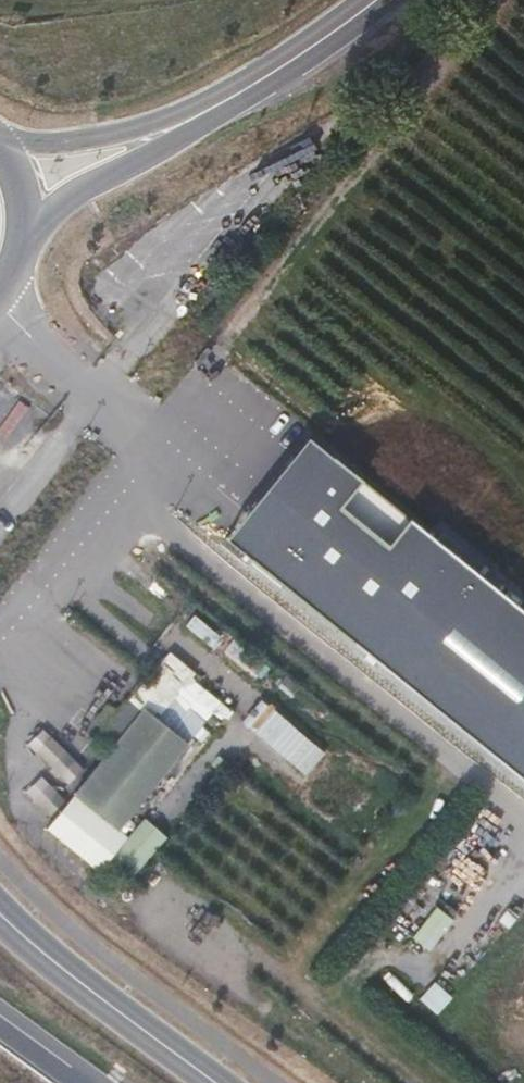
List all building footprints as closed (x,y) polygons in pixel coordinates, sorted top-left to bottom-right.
[(311,440),(229,541),(523,779),(523,612),(311,440)] [(262,698),(240,721),(301,778),(323,755),(262,698)] [(145,704),(73,790),(120,827),(190,742),(145,704)]
